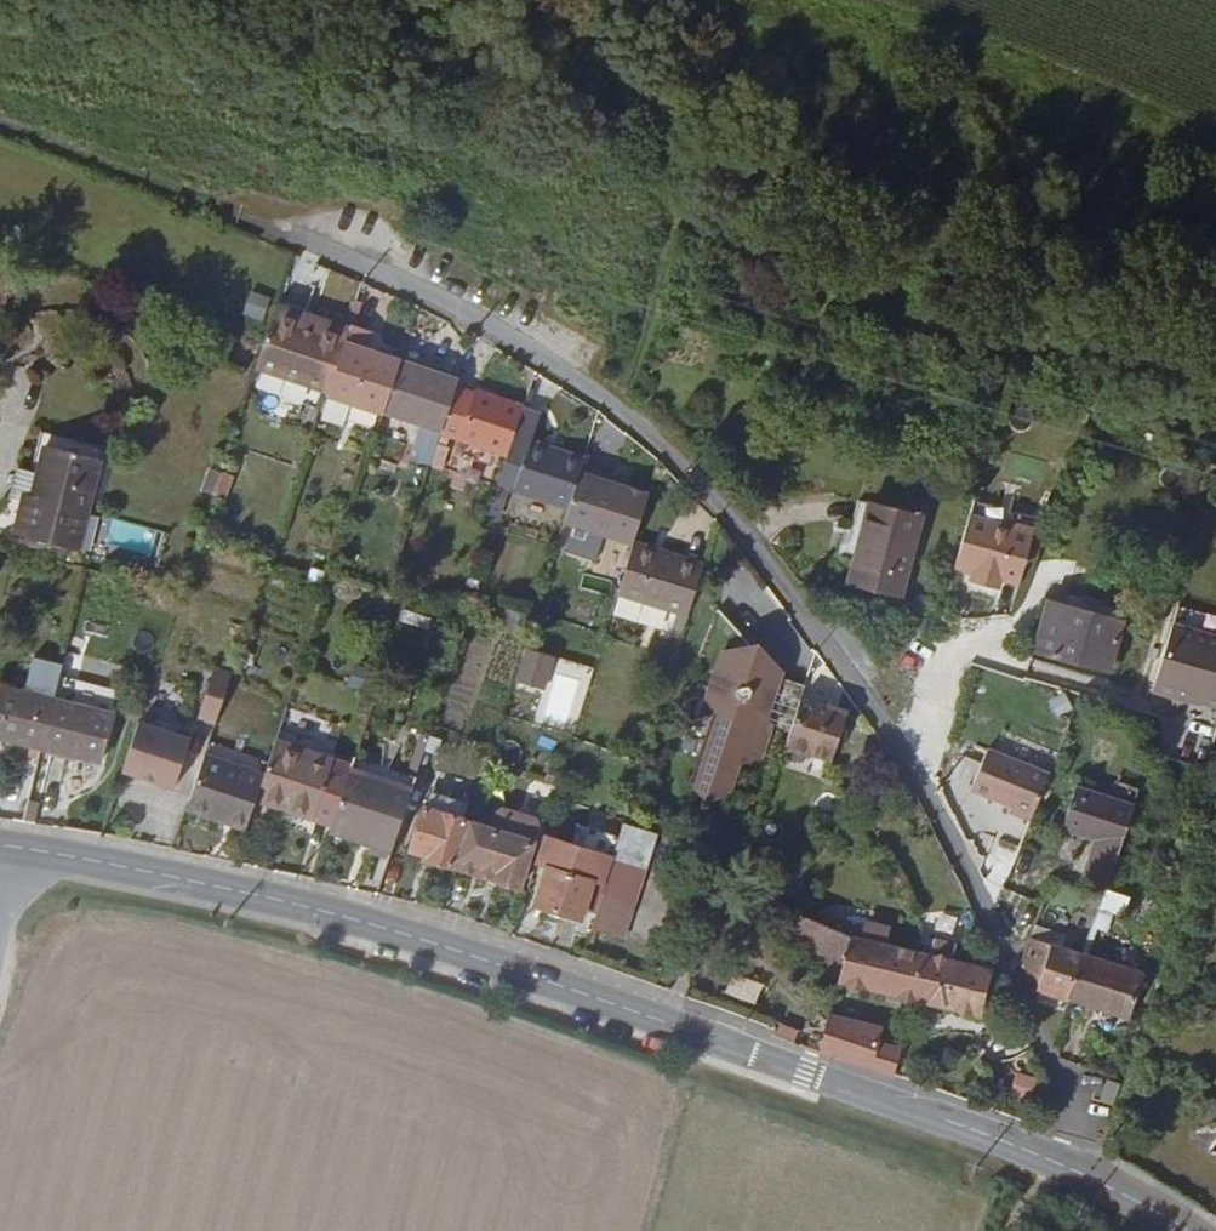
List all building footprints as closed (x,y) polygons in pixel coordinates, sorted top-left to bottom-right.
[(251,292),(240,323),(256,329),(268,298),(251,292)] [(371,332),(348,323),(346,331),(273,306),(252,368),(326,392),(325,394),(348,402),(380,412),(397,361),(365,351),(371,332)] [(397,361),(380,412),(418,424),(407,459),(428,465),(428,464),(434,444),(438,433),(452,389),(455,380),(397,361)] [(267,387),(316,404),(320,392),(271,376),(267,387)] [(446,436),(505,455),(520,409),(521,406),(473,389),(471,395),(452,389),(438,433),(446,436)] [(340,425),(348,402),(325,394),(317,418),(340,425)] [(504,488),(566,508),(581,459),(528,443),(538,414),(520,409),(505,455),(495,484),(504,488)] [(37,431),(28,471),(14,468),(8,498),(20,502),(12,535),(61,548),(73,551),(83,511),(101,447),(37,431)] [(434,444),(443,447),(446,436),(438,433),(434,444)] [(434,444),(428,464),(440,467),(446,447),(443,447),(434,444)] [(566,508),(564,514),(613,530),(632,469),(583,454),(581,459),(566,508)] [(222,498),(229,477),(208,469),(201,490),(222,498)] [(495,484),(486,514),(495,517),(504,488),(495,484)] [(898,596),(918,516),(867,502),(847,581),(898,596)] [(967,513),(953,567),(970,572),(967,580),(997,588),(999,580),(1018,584),(1033,528),(1014,522),(1013,526),(967,513)] [(660,551),(630,541),(628,546),(659,556),(660,551)] [(659,556),(628,546),(614,593),(674,612),(686,616),(702,564),(660,551),(659,556)] [(1058,592),(1055,605),(1050,623),(1041,621),(1033,651),(1106,670),(1108,663),(1115,664),(1116,658),(1109,656),(1119,622),(1116,621),(1119,608),(1058,592)] [(1050,623),(1055,605),(1046,602),(1041,621),(1050,623)] [(679,638),(686,616),(674,612),(667,635),(679,638)] [(1215,705),(1215,638),(1169,623),(1149,689),(1176,698),(1179,692),(1200,698),(1199,700),(1215,705)] [(551,656),(525,648),(515,679),(542,687),(551,656)] [(763,720),(788,728),(802,686),(769,674),(770,669),(751,649),(718,658),(707,690),(720,705),(707,742),(708,743),(694,788),(703,799),(727,794),(738,762),(757,759),(769,725),(763,720)] [(587,678),(589,667),(564,659),(560,670),(587,678)] [(212,724),(229,672),(212,668),(194,719),(212,724)] [(50,700),(0,687),(0,737),(39,747),(50,700)] [(1198,704),(1199,700),(1200,698),(1179,692),(1176,698),(1198,704)] [(108,714),(50,700),(39,747),(96,761),(108,714)] [(844,716),(797,701),(788,728),(783,746),(829,761),(844,716)] [(188,738),(135,721),(119,771),(171,788),(188,738)] [(294,814),(311,820),(330,760),(272,742),(261,776),(252,801),(285,812),(289,800),(293,802),(291,810),(294,814)] [(969,791),(1032,820),(1054,773),(991,743),(969,791)] [(225,823),(243,828),(252,801),(261,776),(202,756),(185,804),(227,817),(225,823)] [(960,756),(953,783),(971,787),(977,760),(960,756)] [(409,788),(347,768),(328,824),(371,838),(368,845),(389,852),(409,788)] [(1103,889),(1132,804),(1073,786),(1059,829),(1093,840),(1079,881),(1103,889)] [(285,812),(294,814),(291,810),(293,802),(289,800),(285,812)] [(185,804),(184,809),(225,823),(227,817),(185,804)] [(425,859),(453,868),(467,822),(422,807),(407,851),(425,856),(425,859)] [(494,812),(479,865),(495,871),(493,880),(518,888),(538,824),(535,818),(504,808),(494,812)] [(653,833),(622,823),(610,857),(641,869),(653,833)] [(328,824),(326,831),(368,845),(371,838),(328,824)] [(541,835),(533,864),(543,867),(553,839),(541,835)] [(553,839),(543,867),(532,905),(554,911),(552,918),(577,924),(591,882),(602,885),(610,857),(553,839)] [(602,885),(588,928),(620,937),(641,869),(610,857),(602,885)] [(495,871),(479,865),(476,875),(493,880),(495,871)] [(1098,902),(1096,907),(1121,915),(1126,896),(1103,889),(1098,902)] [(979,1017),(990,971),(949,961),(952,949),(930,944),(929,948),(922,946),(920,954),(882,945),(886,930),(867,925),(862,940),(846,936),(799,914),(786,945),(823,954),(819,971),(837,976),(834,982),(979,1017)] [(1033,990),(1066,1000),(1080,954),(1059,947),(1063,937),(1033,925),(1028,938),(1019,966),(1030,984),(1035,986),(1033,990)] [(1066,1000),(1127,1019),(1142,973),(1119,966),(1107,962),(1080,954),(1066,1000)] [(1107,962),(1119,966),(1120,960),(1108,956),(1107,962)] [(826,1015),(816,1052),(890,1077),(890,1074),(898,1048),(876,1042),(880,1027),(826,1015)] [(1015,1071),(1010,1097),(1030,1101),(1035,1075),(1015,1071)] [(1215,1134),(1215,1113),(1208,1107),(1188,1137),(1206,1149),(1215,1134)] [(1105,1126),(1112,1127),(1116,1114),(1109,1112),(1105,1126)] [(1206,1149),(1215,1156),(1215,1134),(1206,1149)]
